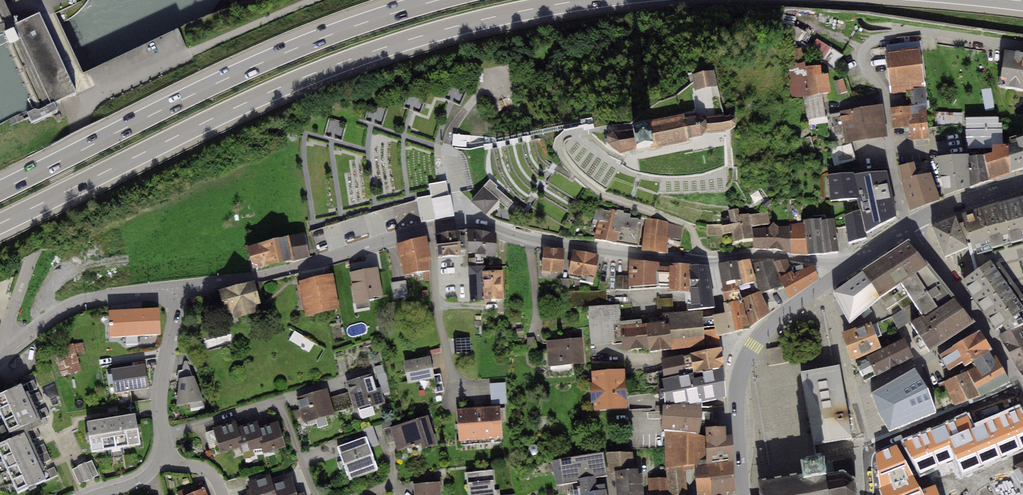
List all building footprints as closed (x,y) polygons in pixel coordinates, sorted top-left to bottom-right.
[(75,95),(38,16),(13,27),(50,107),(54,105),(75,95)] [(816,39),(808,51),(834,68),(842,55),(816,39)] [(919,46),(885,51),(890,92),(910,90),(911,105),(927,105),(919,46)] [(793,63),(789,64),(792,97),(803,95),(822,93),(830,92),(829,73),(821,74),(821,65),(806,66),(802,47),(792,49),(793,63)] [(1004,49),(998,88),(1022,92),(1022,52),(1004,49)] [(688,90),(710,86),(707,71),(685,75),(688,90)] [(843,79),(834,81),(838,94),(847,91),(843,79)] [(991,88),(982,90),(986,111),(995,109),(991,88)] [(822,93),(803,95),(807,119),(826,116),(822,93)] [(882,104),(840,111),(840,113),(830,115),(834,136),(844,134),(846,142),(887,135),(882,104)] [(31,124),(57,112),(54,105),(50,107),(38,112),(35,111),(31,113),(32,115),(27,117),(31,124)] [(927,105),(891,108),(893,126),(910,125),(911,140),(930,138),(927,105)] [(693,109),(599,131),(607,155),(644,145),(644,152),(694,139),(698,134),(730,128),(726,110),(693,109)] [(963,113),(936,112),(935,126),(963,125),(963,113)] [(999,117),(966,117),(968,145),(993,145),(1004,144),(1002,123),(999,123),(999,117)] [(1011,170),(1022,167),(1022,135),(1016,137),(1017,141),(1009,144),(1011,170)] [(850,143),(829,149),(833,164),(855,158),(850,143)] [(1011,170),(1009,144),(1004,144),(993,145),(992,152),(985,153),(990,180),(1011,173),(1011,170)] [(969,153),(971,186),(990,180),(985,153),(992,152),(993,145),(968,145),(969,153)] [(936,156),(945,194),(971,186),(969,153),(936,156)] [(914,162),(898,165),(911,210),(941,198),(931,172),(917,175),(914,162)] [(831,199),(857,197),(859,208),(843,214),(849,241),(867,236),(866,231),(896,215),(886,170),(853,174),(853,172),(829,174),(831,199)] [(489,179),(470,201),(485,214),(499,199),(508,208),(513,202),(496,188),(498,186),(489,179)] [(962,212),(966,221),(959,223),(956,214),(931,225),(944,256),(968,247),(965,239),(970,238),(977,268),(961,281),(996,329),(1003,324),(1007,330),(1011,328),(1022,325),(1022,195),(962,212)] [(768,197),(762,203),(766,208),(772,202),(768,197)] [(624,210),(596,206),(592,225),(597,226),(595,238),(617,242),(617,241),(638,244),(643,220),(638,219),(638,218),(630,217),(630,214),(623,212),(624,210)] [(720,224),(706,225),(707,236),(722,235),(722,233),(733,232),(734,240),(753,238),(750,226),(770,223),(768,211),(749,214),(749,213),(739,214),(738,208),(728,210),(729,216),(719,218),(720,224)] [(668,222),(645,217),(642,249),(666,251),(667,237),(682,240),(683,228),(668,222)] [(821,218),(804,219),(804,223),(808,253),(838,251),(833,219),(821,219),(821,218)] [(791,252),(789,226),(778,226),(774,222),(769,227),(753,228),(754,248),(775,247),(791,252)] [(789,226),(791,252),(808,253),(804,223),(789,224),(789,226)] [(496,233),(467,228),(469,251),(475,252),(476,262),(483,262),(484,254),(497,255),(496,233)] [(465,229),(435,233),(438,255),(467,253),(465,229)] [(304,233),(289,236),(294,259),(309,256),(304,233)] [(289,236),(247,246),(252,269),(294,259),(289,236)] [(426,236),(397,243),(403,273),(429,269),(431,257),(426,236)] [(863,270),(880,296),(891,289),(902,308),(943,282),(908,240),(863,270)] [(565,249),(544,246),(541,269),(563,272),(565,249)] [(598,255),(572,250),(568,273),(594,278),(598,255)] [(475,258),(469,258),(470,300),(487,299),(485,270),(485,266),(475,266),(475,258)] [(750,258),(738,261),(741,278),(743,284),(756,281),(750,258)] [(659,262),(630,259),(629,276),(629,288),(657,285),(659,266),(659,262)] [(774,259),(752,263),(756,281),(760,291),(761,292),(783,285),(774,261),(774,259)] [(787,259),(774,261),(783,285),(790,298),(819,278),(813,264),(794,273),(787,259)] [(737,260),(717,263),(721,282),(738,279),(741,278),(738,261),(737,260)] [(690,263),(669,263),(669,266),(659,266),(657,285),(669,285),(669,290),(690,290),(690,263)] [(707,265),(690,263),(690,290),(690,302),(687,302),(688,311),(702,310),(715,308),(707,265)] [(376,268),(350,273),(357,309),(371,307),(370,298),(381,296),(376,268)] [(504,269),(485,270),(487,299),(505,298),(504,269)] [(863,270),(832,292),(850,324),(880,296),(863,270)] [(332,274),(299,281),(307,314),(340,307),(332,274)] [(629,276),(616,275),(616,288),(629,288),(629,276)] [(569,278),(560,278),(561,292),(570,292),(569,278)] [(738,279),(721,282),(723,303),(743,299),(738,279)] [(255,280),(217,289),(223,312),(233,310),(235,317),(258,311),(257,303),(260,302),(255,280)] [(406,281),(391,283),(393,298),(408,297),(406,281)] [(902,308),(910,322),(919,334),(913,337),(920,350),(927,346),(930,349),(973,321),(943,282),(902,308)] [(588,307),(607,305),(606,290),(570,292),(571,308),(588,307)] [(760,291),(743,299),(749,328),(770,311),(761,292),(760,291)] [(663,313),(673,312),(673,298),(659,299),(659,297),(657,297),(657,313),(663,313)] [(719,313),(712,314),(717,335),(724,333),(749,328),(743,299),(723,303),(725,312),(719,313)] [(607,305),(588,307),(591,344),(622,342),(620,325),(622,325),(622,320),(620,305),(607,305)] [(159,307),(108,310),(110,336),(160,334),(159,307)] [(910,322),(902,308),(891,315),(897,329),(910,322)] [(666,321),(672,349),(704,345),(702,310),(688,311),(673,312),(663,313),(666,321)] [(622,325),(620,325),(622,342),(623,349),(647,347),(646,323),(642,323),(641,319),(622,320),(622,325)] [(646,323),(647,347),(648,351),(672,349),(666,321),(646,323)] [(871,322),(842,333),(851,360),(881,347),(871,322)] [(998,335),(1008,352),(1022,345),(1022,325),(1011,328),(1007,330),(998,335)] [(980,329),(939,354),(948,370),(962,361),(964,365),(973,360),(976,366),(993,356),(989,351),(992,349),(980,329)] [(314,343),(294,331),(289,340),(308,352),(314,343)] [(855,363),(864,382),(913,356),(905,337),(866,356),(868,358),(855,363)] [(582,338),(546,340),(548,365),(584,363),(582,338)] [(73,343),(55,348),(62,376),(81,371),(73,343)] [(795,360),(792,344),(767,349),(770,365),(795,360)] [(1008,352),(1018,370),(1022,367),(1022,345),(1008,352)] [(721,346),(690,353),(690,354),(693,372),(722,367),(724,367),(721,346)] [(683,354),(661,358),(663,376),(693,372),(690,354),(683,355),(683,354)] [(976,366),(966,371),(980,396),(1009,381),(996,354),(993,356),(976,366)] [(430,357),(404,362),(407,383),(434,379),(433,375),(430,357)] [(184,361),(182,370),(190,369),(186,360),(184,361)] [(145,364),(111,369),(115,393),(149,387),(145,364)] [(383,365),(375,366),(377,374),(385,373),(383,365)] [(814,445),(852,439),(840,365),(801,372),(814,445)] [(693,372),(663,376),(661,377),(664,392),(664,404),(702,404),(701,402),(725,396),(722,367),(693,372)] [(915,367),(872,392),(879,413),(890,430),(936,412),(928,388),(915,367)] [(624,369),(591,371),(592,382),(590,382),(591,401),(594,400),(594,408),(627,406),(624,369)] [(966,371),(943,382),(953,404),(980,396),(966,371)] [(440,374),(433,375),(434,379),(437,392),(444,391),(440,374)] [(372,375),(346,381),(349,392),(353,407),(354,411),(358,410),(361,419),(376,415),(374,406),(384,403),(380,388),(376,389),(372,375)] [(194,376),(179,379),(177,404),(203,400),(194,376)] [(33,379),(25,383),(29,392),(37,388),(33,379)] [(0,392),(0,410),(9,431),(37,419),(21,383),(0,392)] [(506,383),(489,384),(491,404),(507,403),(506,383)] [(326,389),(297,399),(305,422),(334,412),(329,398),(326,389)] [(39,392),(31,396),(35,404),(43,400),(39,392)] [(349,392),(329,398),(334,412),(353,407),(349,392)] [(702,404),(664,404),(661,427),(666,428),(699,432),(702,404)] [(46,406),(38,410),(42,418),(50,415),(46,406)] [(500,406),(457,409),(459,440),(502,437),(500,406)] [(904,443),(919,475),(955,458),(962,474),(1022,446),(1022,412),(1020,407),(974,428),(967,414),(904,443)] [(135,413),(87,420),(92,452),(140,444),(135,413)] [(427,414),(389,426),(394,441),(397,450),(422,443),(423,446),(436,442),(427,414)] [(235,420),(212,426),(219,453),(242,447),(237,425),(235,420)] [(258,420),(237,425),(242,447),(243,451),(265,445),(260,426),(258,420)] [(269,424),(260,426),(265,445),(267,452),(286,447),(278,421),(269,424)] [(705,434),(706,464),(734,461),(733,434),(726,434),(725,425),(705,426),(705,434)] [(394,441),(389,426),(383,428),(388,443),(394,441)] [(366,437),(370,447),(379,444),(373,427),(364,430),(366,437)] [(699,432),(666,428),(666,469),(685,466),(694,465),(706,464),(705,434),(699,432)] [(36,429),(28,433),(32,441),(40,437),(36,429)] [(0,442),(0,452),(18,492),(46,479),(24,431),(0,442)] [(366,437),(339,446),(351,481),(378,472),(370,447),(366,437)] [(44,444),(35,448),(43,463),(51,459),(44,444)] [(534,444),(531,445),(529,447),(528,450),(530,453),(532,455),(536,454),(538,452),(539,449),(538,446),(534,444)] [(896,445),(875,453),(880,488),(883,494),(940,494),(935,484),(921,490),(896,445)] [(856,494),(854,476),(841,467),(826,469),(823,450),(799,454),(803,473),(760,481),(763,494),(856,494)] [(603,452),(552,460),(556,483),(578,480),(596,477),(607,475),(603,452)] [(633,452),(606,452),(608,470),(615,469),(635,468),(633,452)] [(91,460),(85,463),(92,477),(98,474),(91,460)] [(694,465),(697,494),(723,494),(730,494),(733,494),(735,492),(734,461),(706,464),(694,465)] [(77,466),(78,466),(85,481),(92,477),(85,463),(85,462),(77,466)] [(78,466),(72,469),(79,484),(85,481),(78,466)] [(666,469),(667,478),(669,494),(687,494),(685,466),(666,469)] [(54,467),(46,471),(49,479),(58,475),(54,467)] [(615,469),(617,494),(643,494),(642,474),(638,474),(638,468),(635,468),(615,469)] [(467,472),(469,494),(495,494),(492,470),(467,472)] [(271,483),(269,475),(248,481),(251,492),(252,494),(274,494),(271,483)] [(578,480),(579,488),(597,486),(596,477),(578,480)] [(648,477),(649,494),(669,494),(667,478),(648,477)] [(271,483),(274,494),(296,494),(291,478),(271,483)] [(414,484),(415,494),(441,494),(440,482),(414,484)] [(196,491),(194,485),(176,492),(177,494),(186,494),(196,491)] [(573,489),(574,494),(607,494),(605,485),(597,486),(579,488),(573,489)]
